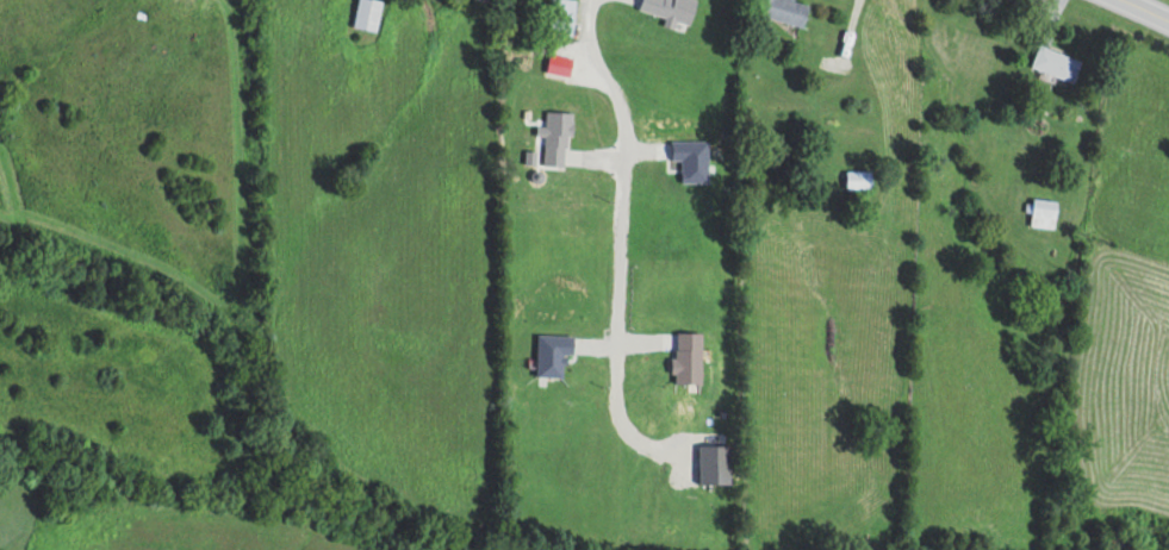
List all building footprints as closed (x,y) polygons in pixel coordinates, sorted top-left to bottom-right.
[(384,2),(377,0),(360,0),(354,26),(377,32),(384,2)] [(753,9),(803,26),(811,2),(806,0),(755,0),(753,9)] [(1084,61),(1042,42),(1032,64),(1075,82),(1084,61)] [(872,170),(848,170),(848,186),(872,186),(872,170)] [(1058,199),(1034,198),(1033,226),(1057,227),(1058,199)]
